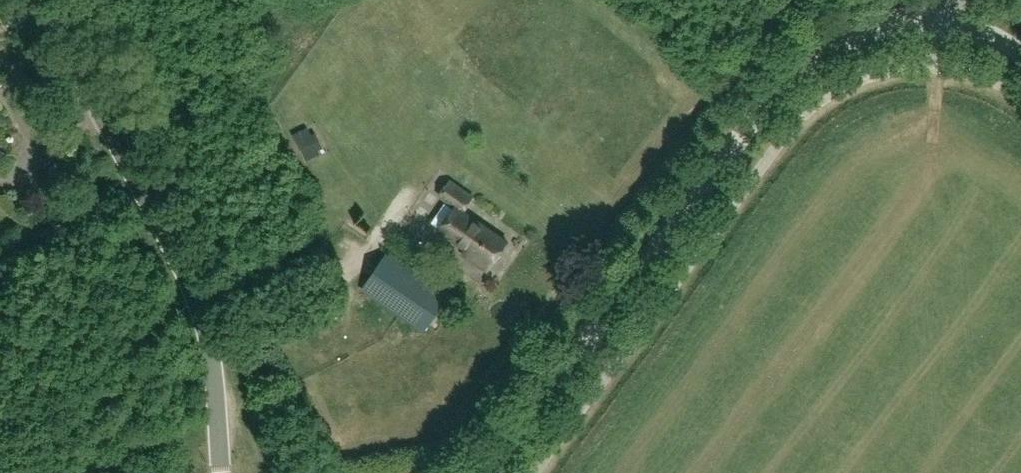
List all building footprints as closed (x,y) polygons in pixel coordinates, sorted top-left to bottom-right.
[(310,135),(295,142),(303,158),(318,151),(310,135)] [(508,242),(463,211),(473,197),(449,180),(439,195),(455,206),(438,230),(472,253),(469,258),(488,271),(508,242)] [(447,294),(416,274),(422,265),(393,245),(388,254),(386,253),(362,289),(423,330),(447,294)] [(261,373),(256,364),(251,367),(255,376),(261,373)]
